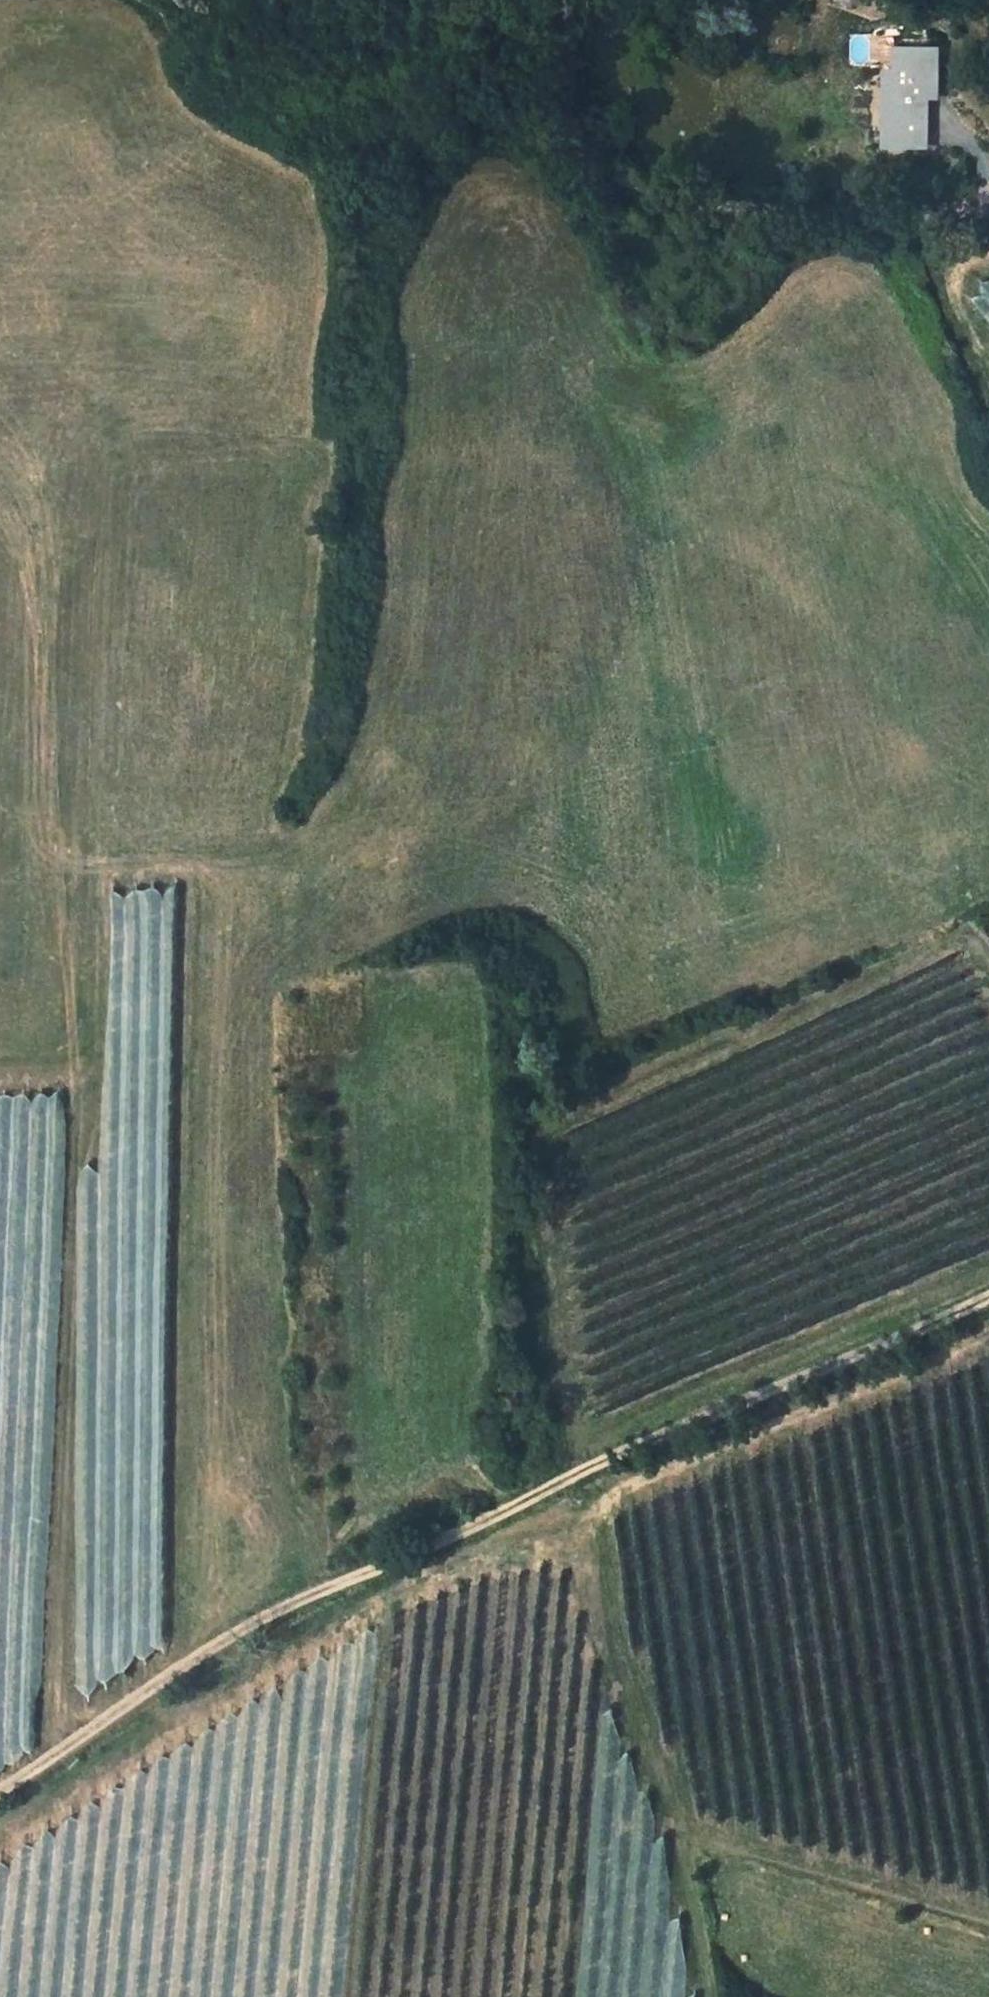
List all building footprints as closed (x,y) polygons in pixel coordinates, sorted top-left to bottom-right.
[(945,54),(935,53),(935,44),(903,43),(904,64),(895,64),(897,111),(910,110),(912,140),(937,140),(937,92),(945,90),(945,54)] [(981,314),(988,312),(988,283),(974,286),(981,314)]
